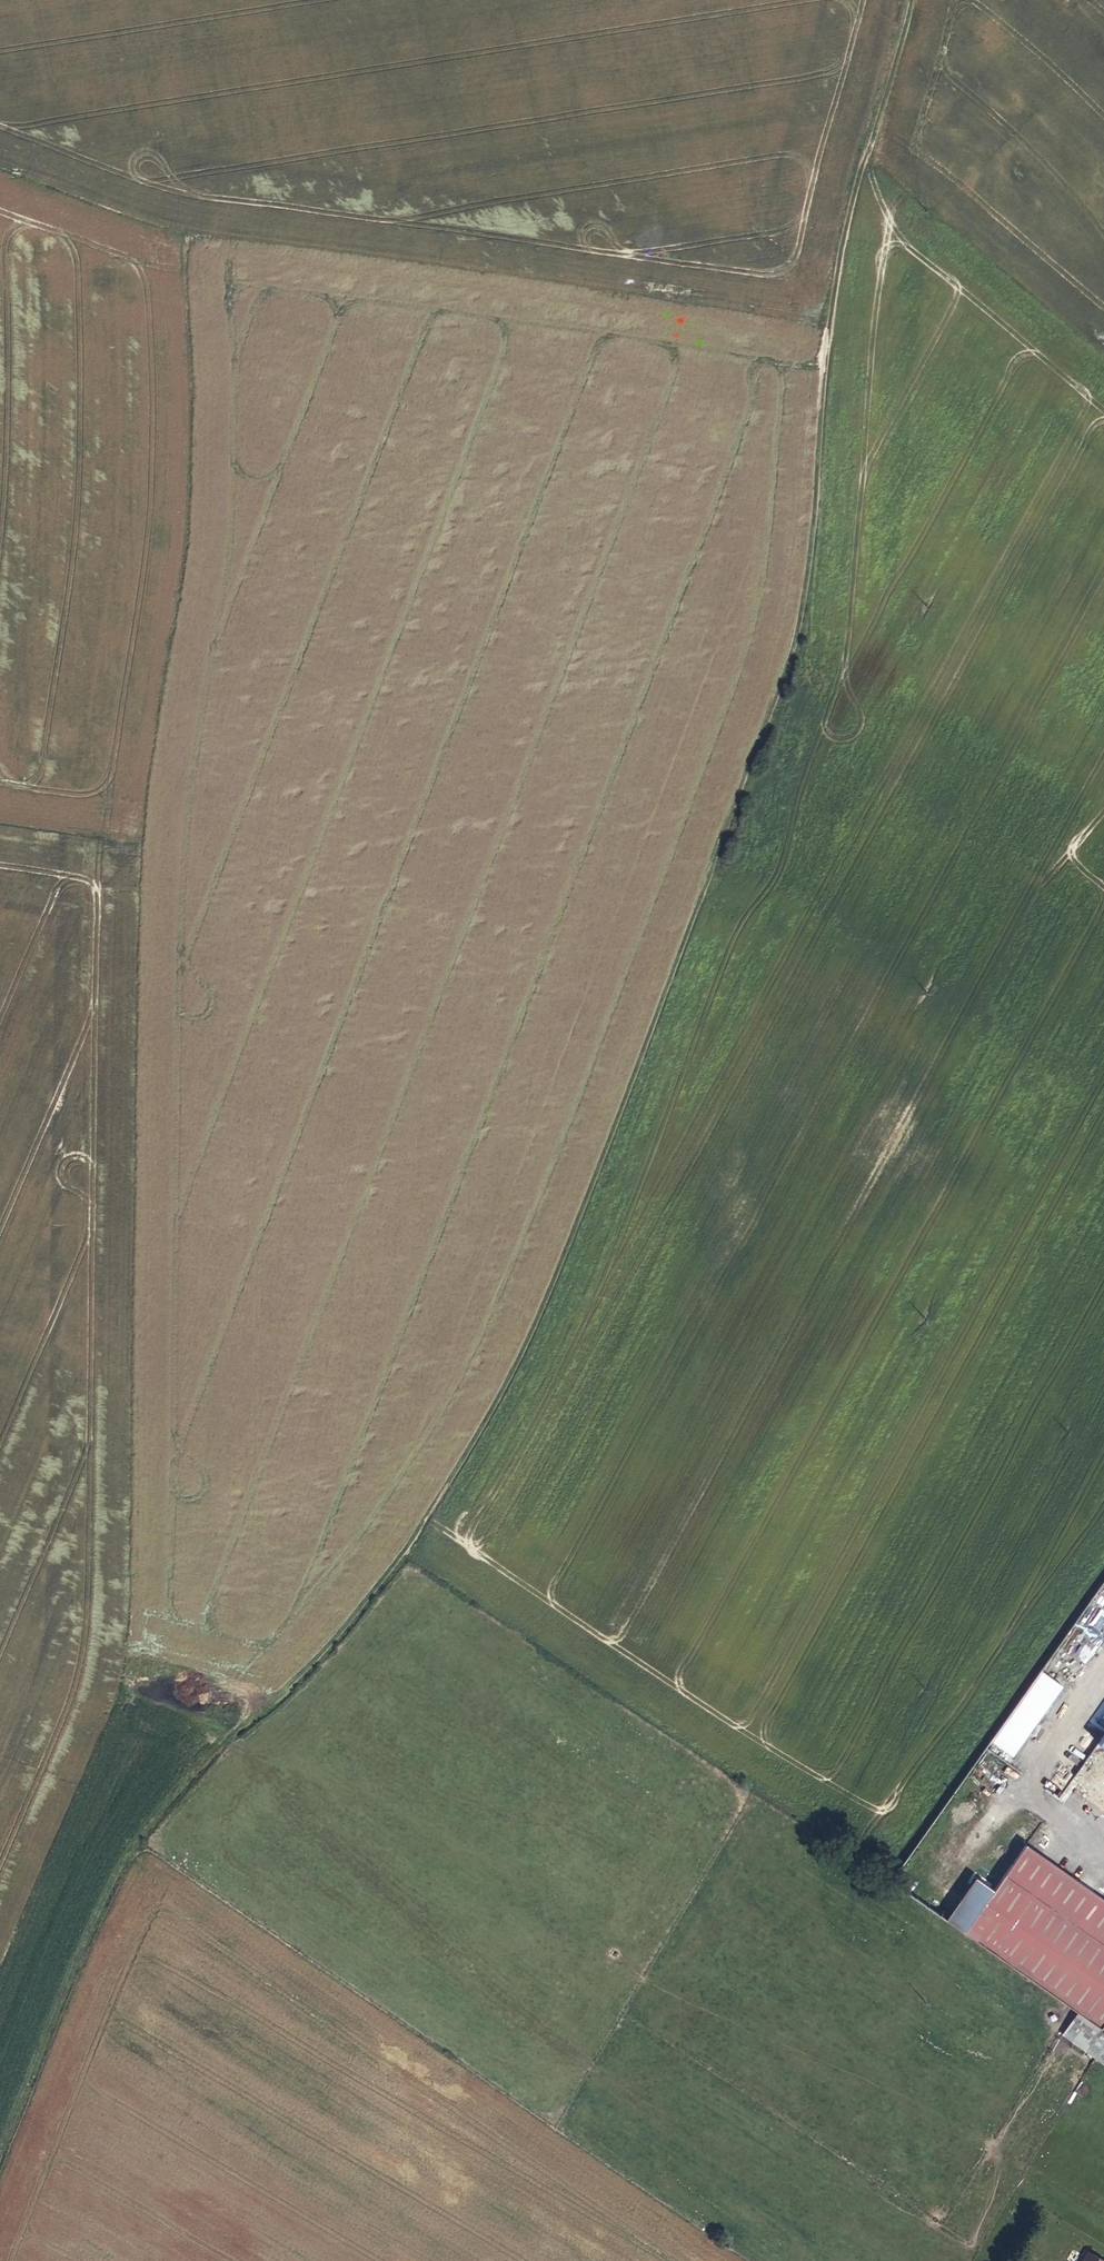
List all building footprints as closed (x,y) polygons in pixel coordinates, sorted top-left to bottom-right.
[(1025,1838),(961,1926),(1047,1988),(1091,1927),(1103,1937),(1103,1895),(1025,1838)] [(1091,1927),(1047,1988),(1103,2029),(1103,1937),(1091,1927)]
